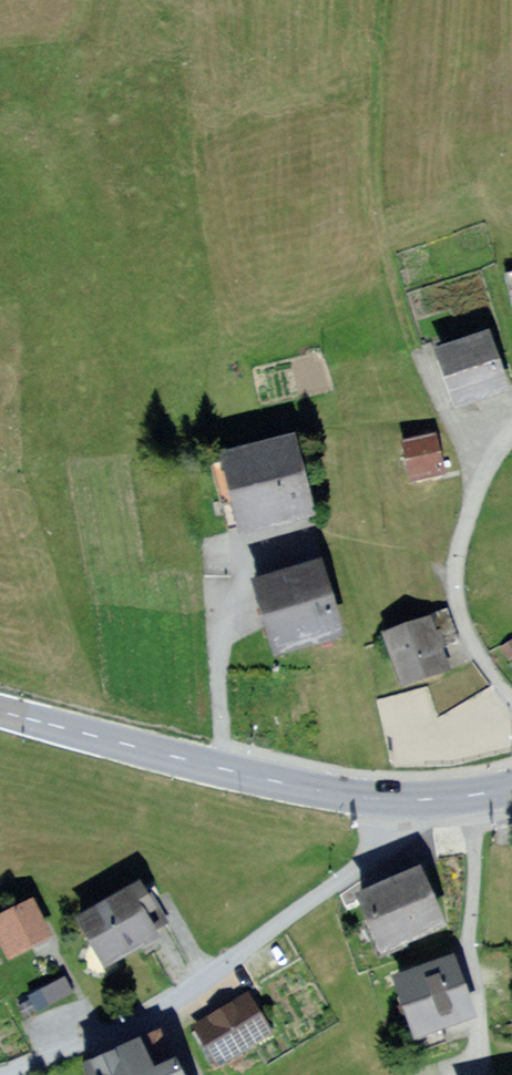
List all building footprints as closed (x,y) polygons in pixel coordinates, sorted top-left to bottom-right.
[(446,365),(459,404),(502,390),(486,339),(442,354),(446,365)] [(400,431),(411,472),(442,464),(434,436),(431,423),(400,431)] [(221,443),(242,526),(300,512),(312,509),(291,426),(221,443)] [(262,609),(273,648),(341,628),(319,553),(252,573),(262,609)] [(387,645),(403,686),(444,670),(438,655),(429,629),(387,645)] [(358,893),(383,947),(445,918),(420,864),(389,879),(358,893)] [(76,910),(102,958),(129,943),(157,928),(130,880),(76,910)] [(6,948),(30,938),(48,930),(31,892),(0,905),(0,936),(6,948)] [(393,975),(415,1029),(473,1006),(464,984),(452,952),(393,975)] [(44,964),(30,970),(43,999),(71,987),(58,958),(44,964)] [(195,1019),(214,1054),(270,1023),(250,988),(222,1003),(195,1019)] [(174,1047),(155,1057),(146,1038),(128,1047),(111,1055),(120,1074),(118,1074),(188,1074),(174,1047)]
